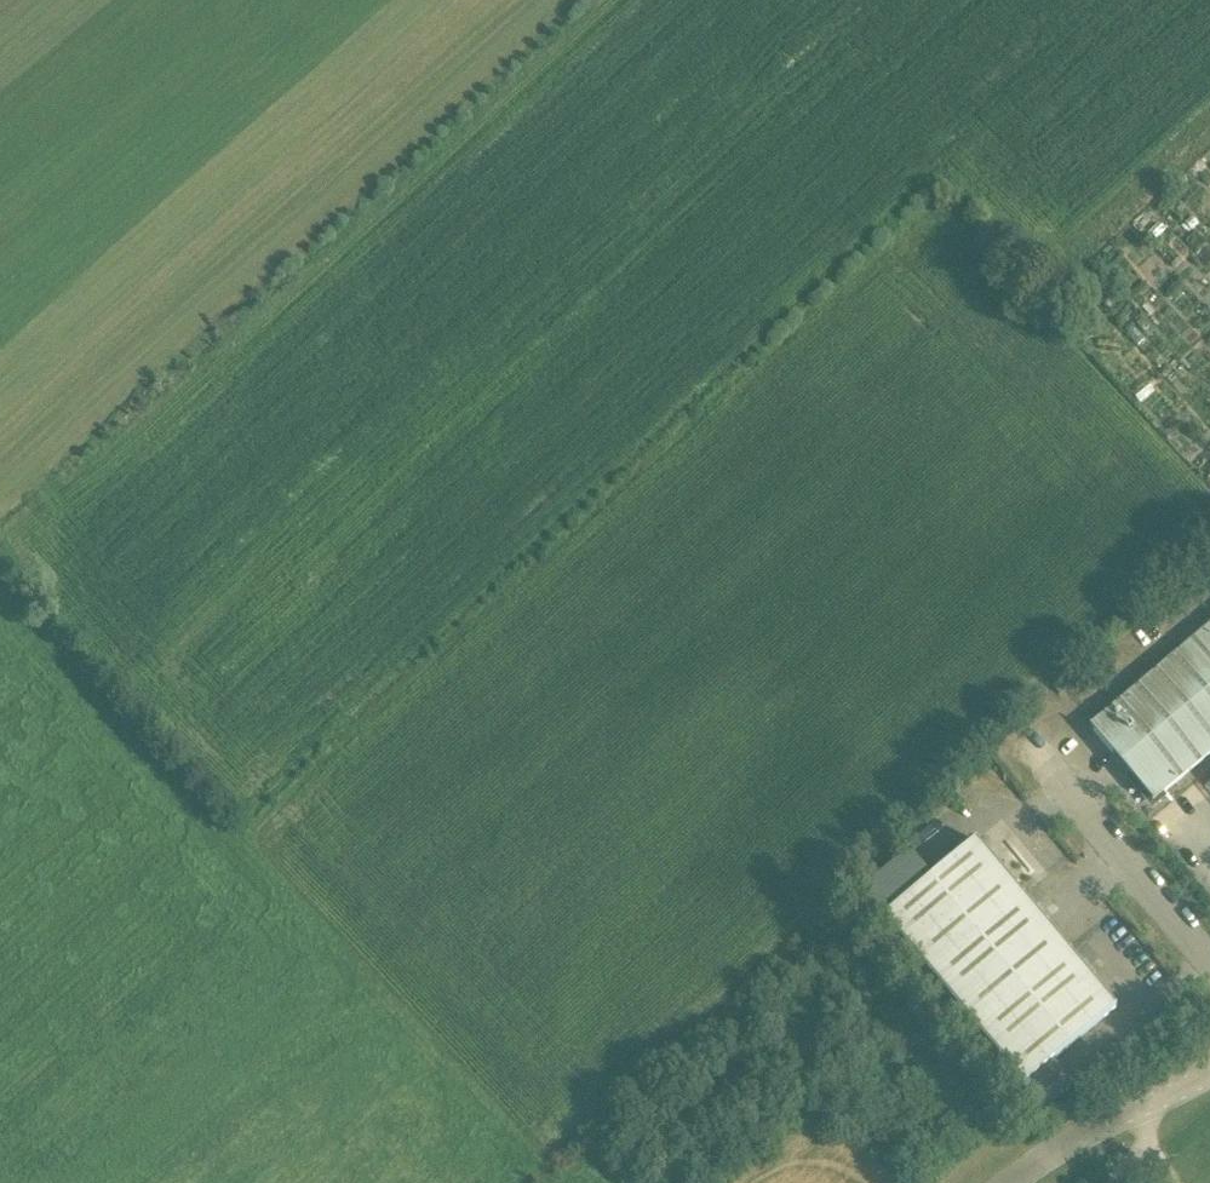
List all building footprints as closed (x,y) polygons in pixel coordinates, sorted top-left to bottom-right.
[(1209,755),(1209,629),(1090,729),(1153,803),(1209,755)] [(1024,1086),(1117,1008),(977,841),(884,919),(1024,1086)]
